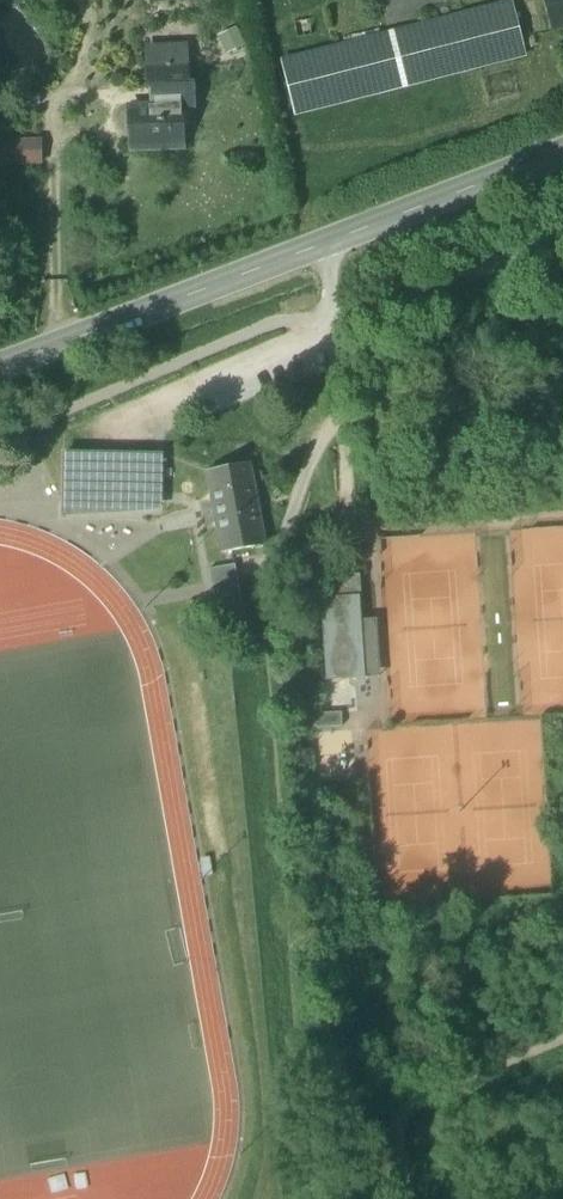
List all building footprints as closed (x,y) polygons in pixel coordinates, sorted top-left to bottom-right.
[(554,33),(562,30),(562,0),(545,0),(554,33)] [(282,64),(294,115),(297,114),(526,56),(513,5),(287,63),(282,64)] [(237,27),(217,36),(226,55),(245,46),(237,27)] [(147,51),(148,66),(187,64),(186,50),(147,51)] [(188,85),(187,64),(148,66),(149,90),(154,90),(155,108),(129,109),(131,151),(183,149),(181,109),(193,109),(192,85),(188,85)] [(0,144),(0,165),(41,164),(41,143),(0,144)] [(63,503),(64,455),(62,453),(61,517),(162,511),(163,455),(155,457),(154,504),(63,503)] [(155,457),(64,455),(63,503),(154,504),(155,457)] [(207,474),(222,554),(233,552),(264,546),(250,466),(207,474)] [(209,571),(216,611),(242,606),(235,566),(209,571)] [(318,580),(320,601),(321,601),(321,600),(359,598),(360,598),(359,577),(318,580)] [(321,601),(326,682),(364,679),(361,621),(359,598),(321,600),(321,601)] [(216,611),(219,625),(247,619),(245,605),(242,606),(216,611)] [(361,621),(364,679),(379,678),(375,620),(361,621)] [(315,716),(316,730),(342,728),(341,714),(315,716)]
